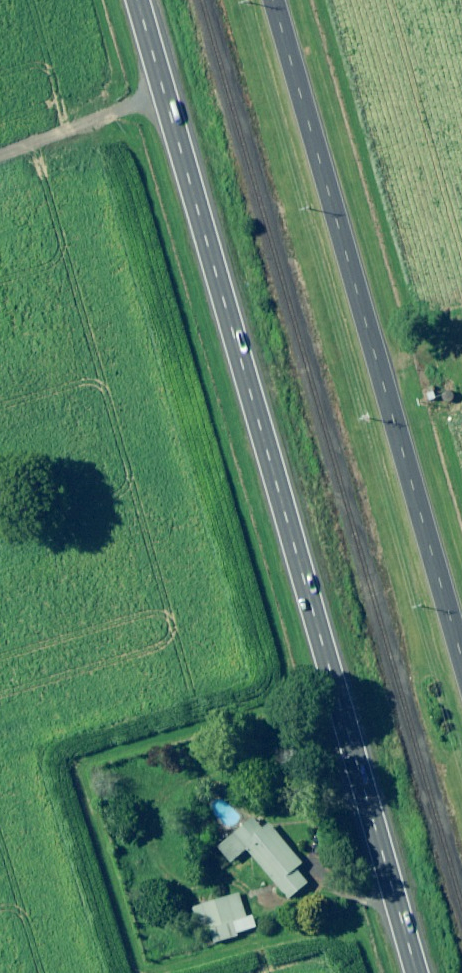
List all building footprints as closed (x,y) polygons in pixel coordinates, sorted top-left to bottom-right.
[(305,864),(263,811),(220,845),(232,861),(248,849),(289,900),(309,884),(298,869),(305,864)] [(249,919),(242,894),(194,907),(201,932),(212,929),(216,943),(241,936),(237,922),(249,919)]
